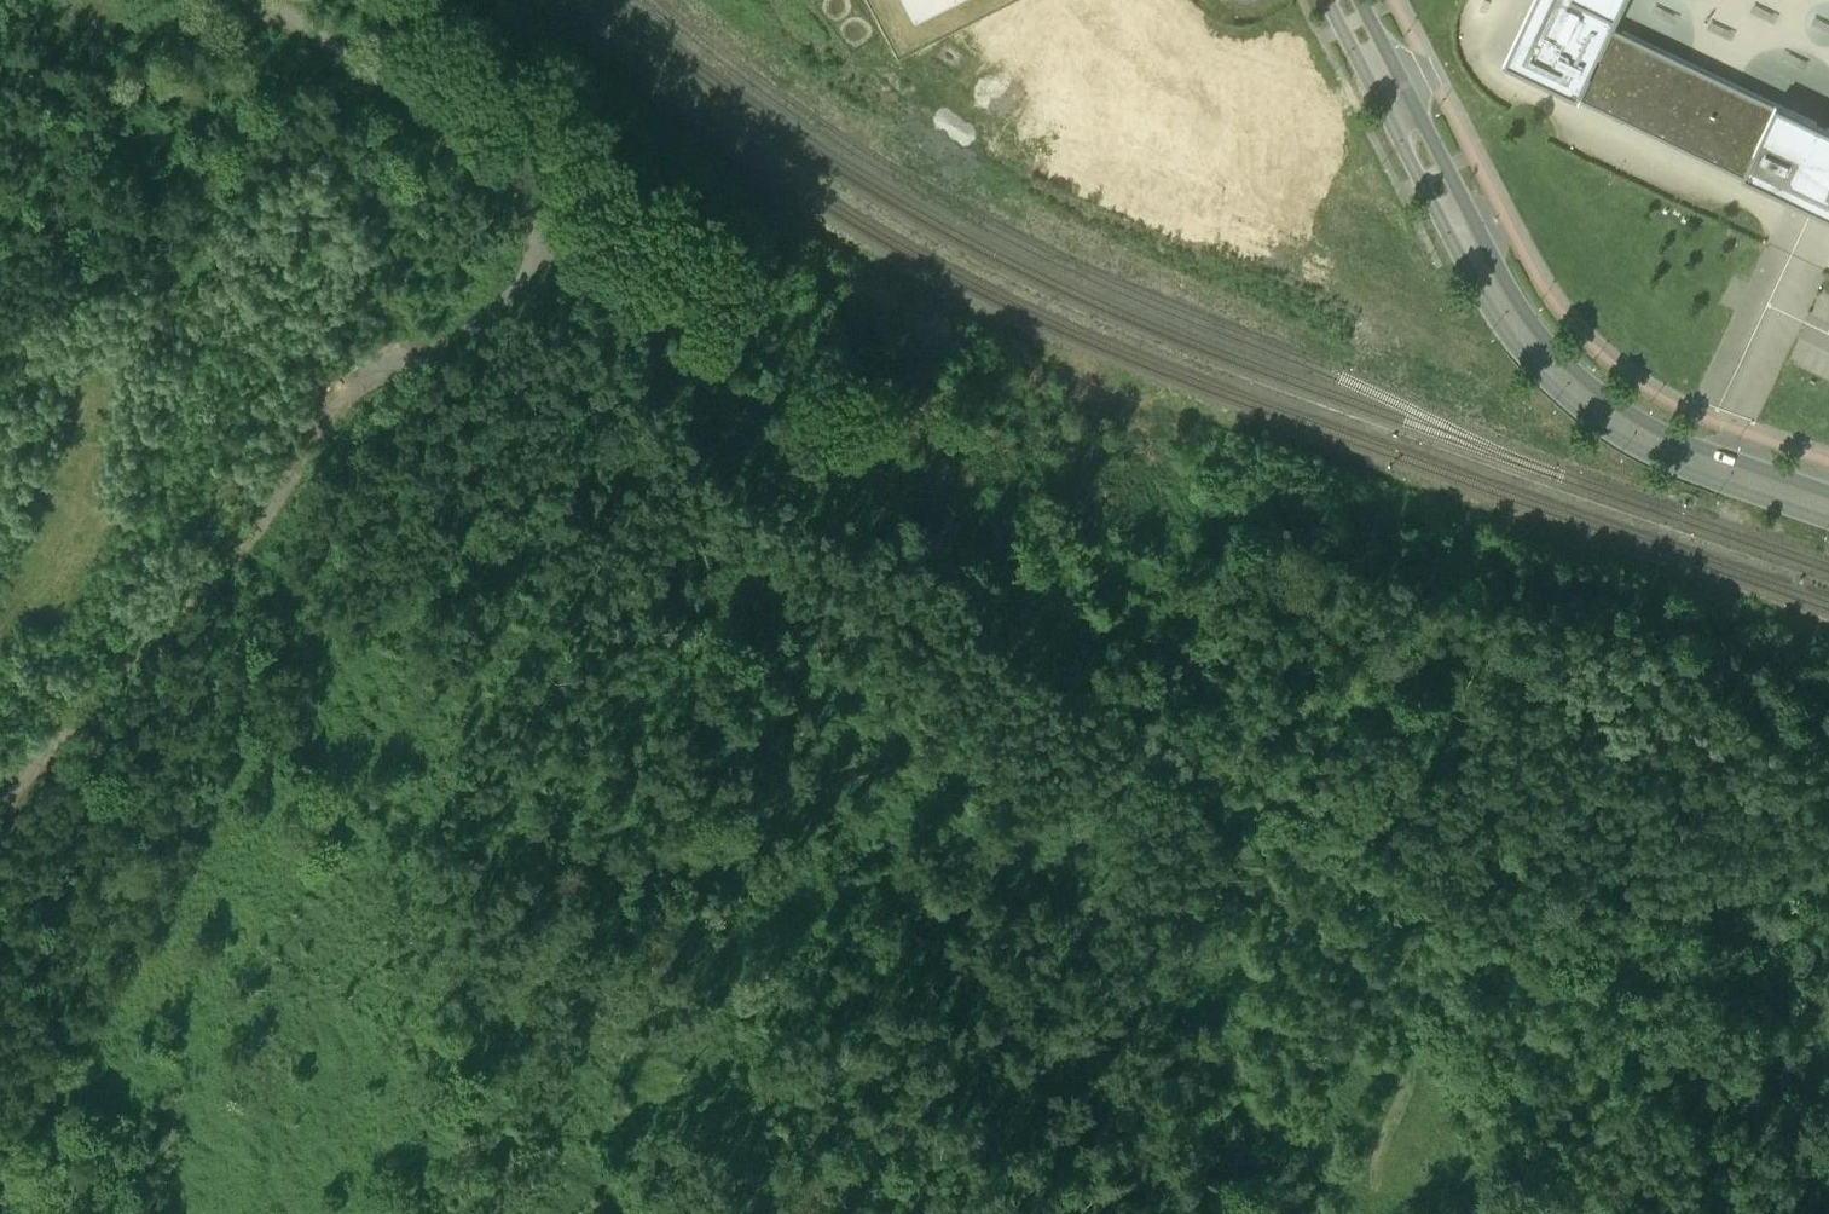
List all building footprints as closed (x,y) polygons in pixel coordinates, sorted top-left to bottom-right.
[(1507,59),(1747,172),(1792,193),(1808,202),(1822,208),(1828,211),(1828,123),(1826,121),(1781,100),(1615,22),(1626,0),(1535,0),(1507,59)] [(1615,22),(1781,100),(1826,121),(1828,114),(1828,0),(1626,0),(1615,22)]
